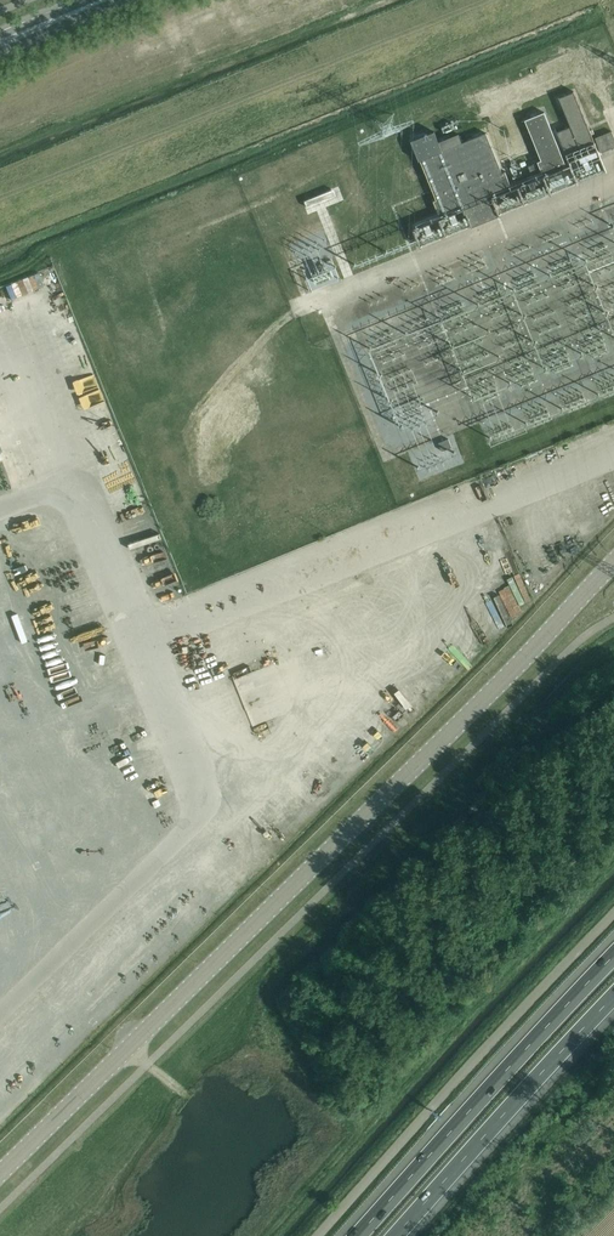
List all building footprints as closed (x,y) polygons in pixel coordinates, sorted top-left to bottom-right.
[(607,171),(575,93),(560,99),(571,126),(557,132),(571,164),(578,183),(607,171)] [(544,112),(524,120),(541,160),(537,161),(543,176),(566,166),(544,112)] [(419,159),(420,159),(442,150),(439,141),(434,130),(411,140),(419,159)] [(613,147),(613,138),(611,131),(595,137),(601,152),(613,147)] [(447,236),(519,207),(512,188),(505,171),(502,172),(486,132),(462,142),(459,133),(439,141),(442,150),(420,159),(436,199),(433,200),(438,213),(436,214),(415,222),(417,227),(413,229),(420,247),(447,236)] [(512,188),(519,207),(551,194),(578,183),(571,164),(566,166),(543,176),(512,188)] [(449,452),(458,448),(452,435),(443,438),(449,452)]
